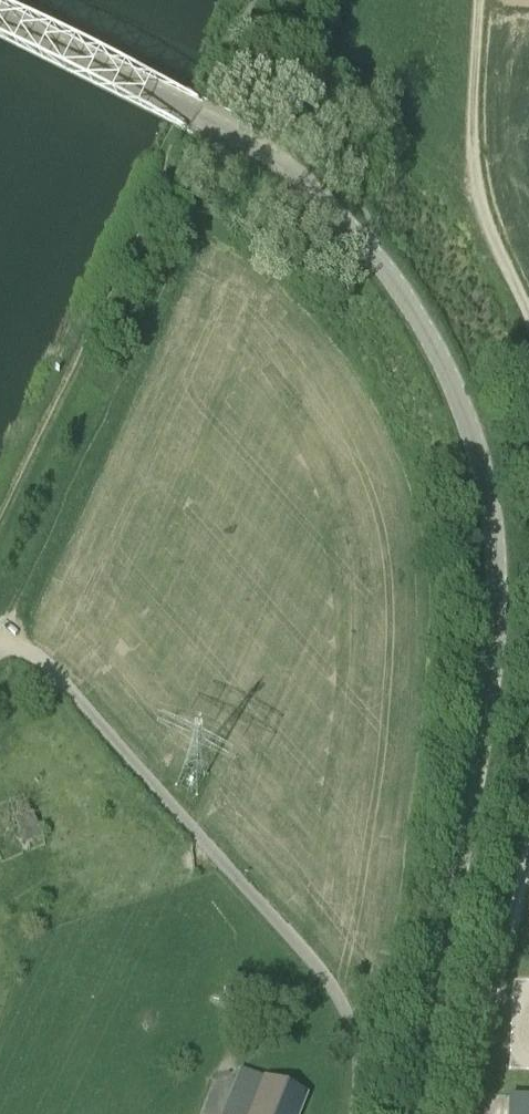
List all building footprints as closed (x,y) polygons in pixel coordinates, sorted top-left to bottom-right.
[(19,833),(37,825),(33,814),(14,822),(19,833)] [(241,1068),(222,1113),(299,1113),(307,1095),(262,1076),(241,1068)] [(511,1099),(511,1094),(510,1094),(509,1113),(528,1113),(528,1099),(511,1099)]
